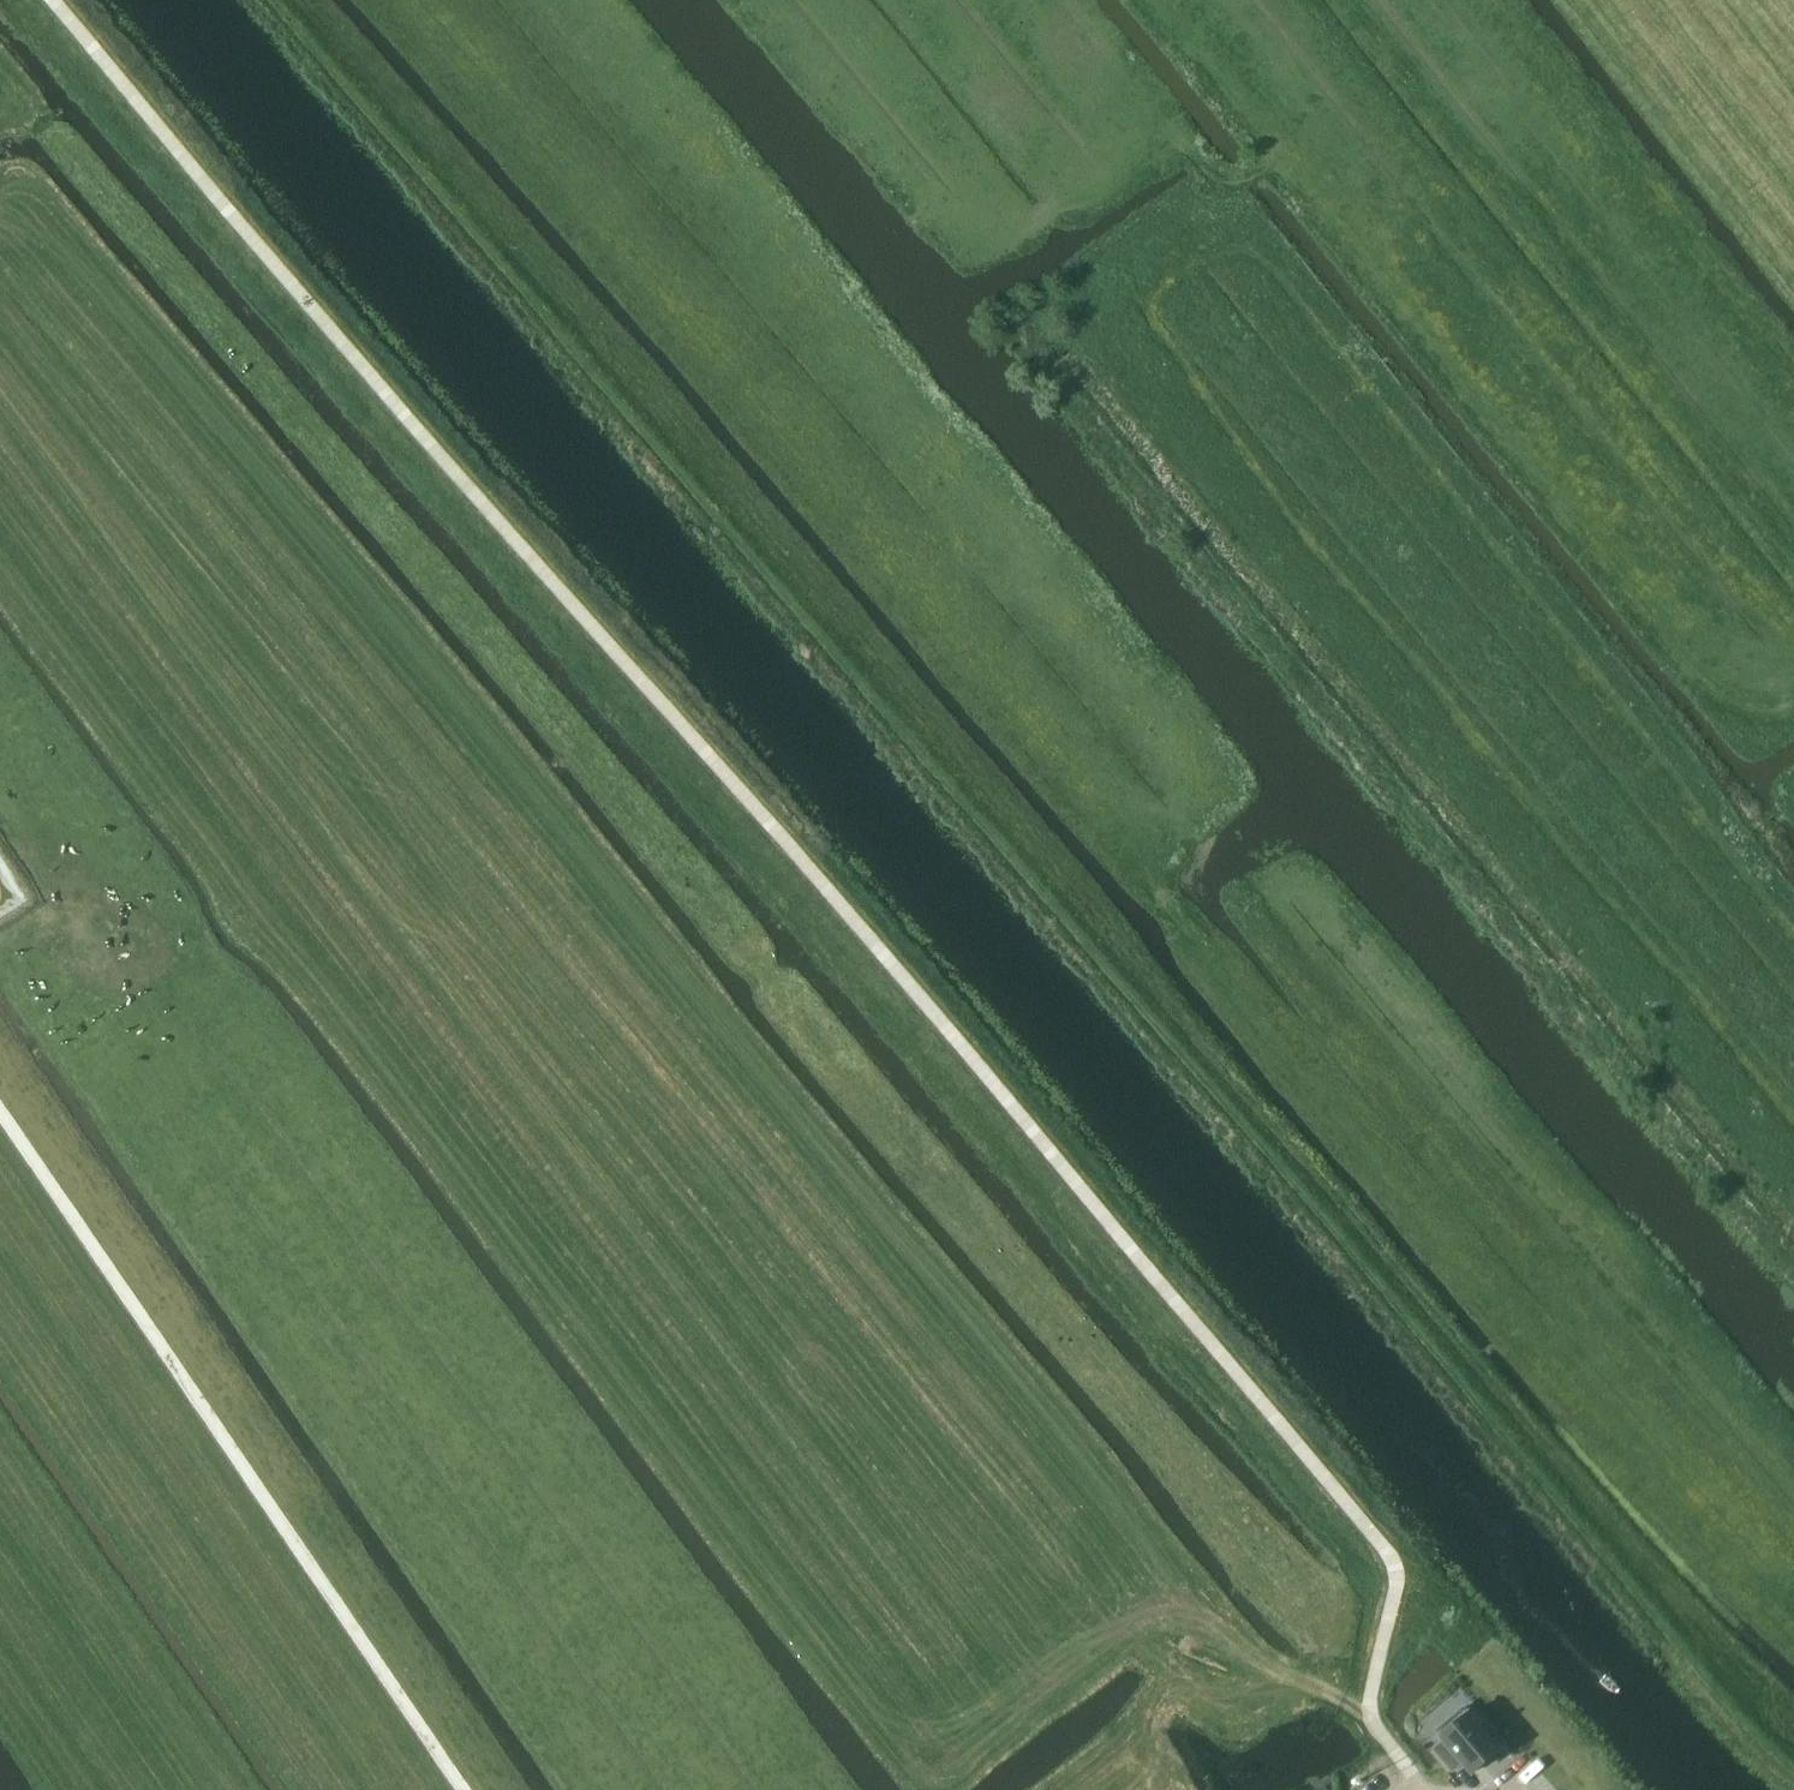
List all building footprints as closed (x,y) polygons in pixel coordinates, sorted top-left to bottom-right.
[(1446,1740),(1435,1749),(1454,1771),(1465,1761),(1465,1762),(1474,1773),(1502,1749),(1466,1707),(1438,1730),(1446,1740)]
